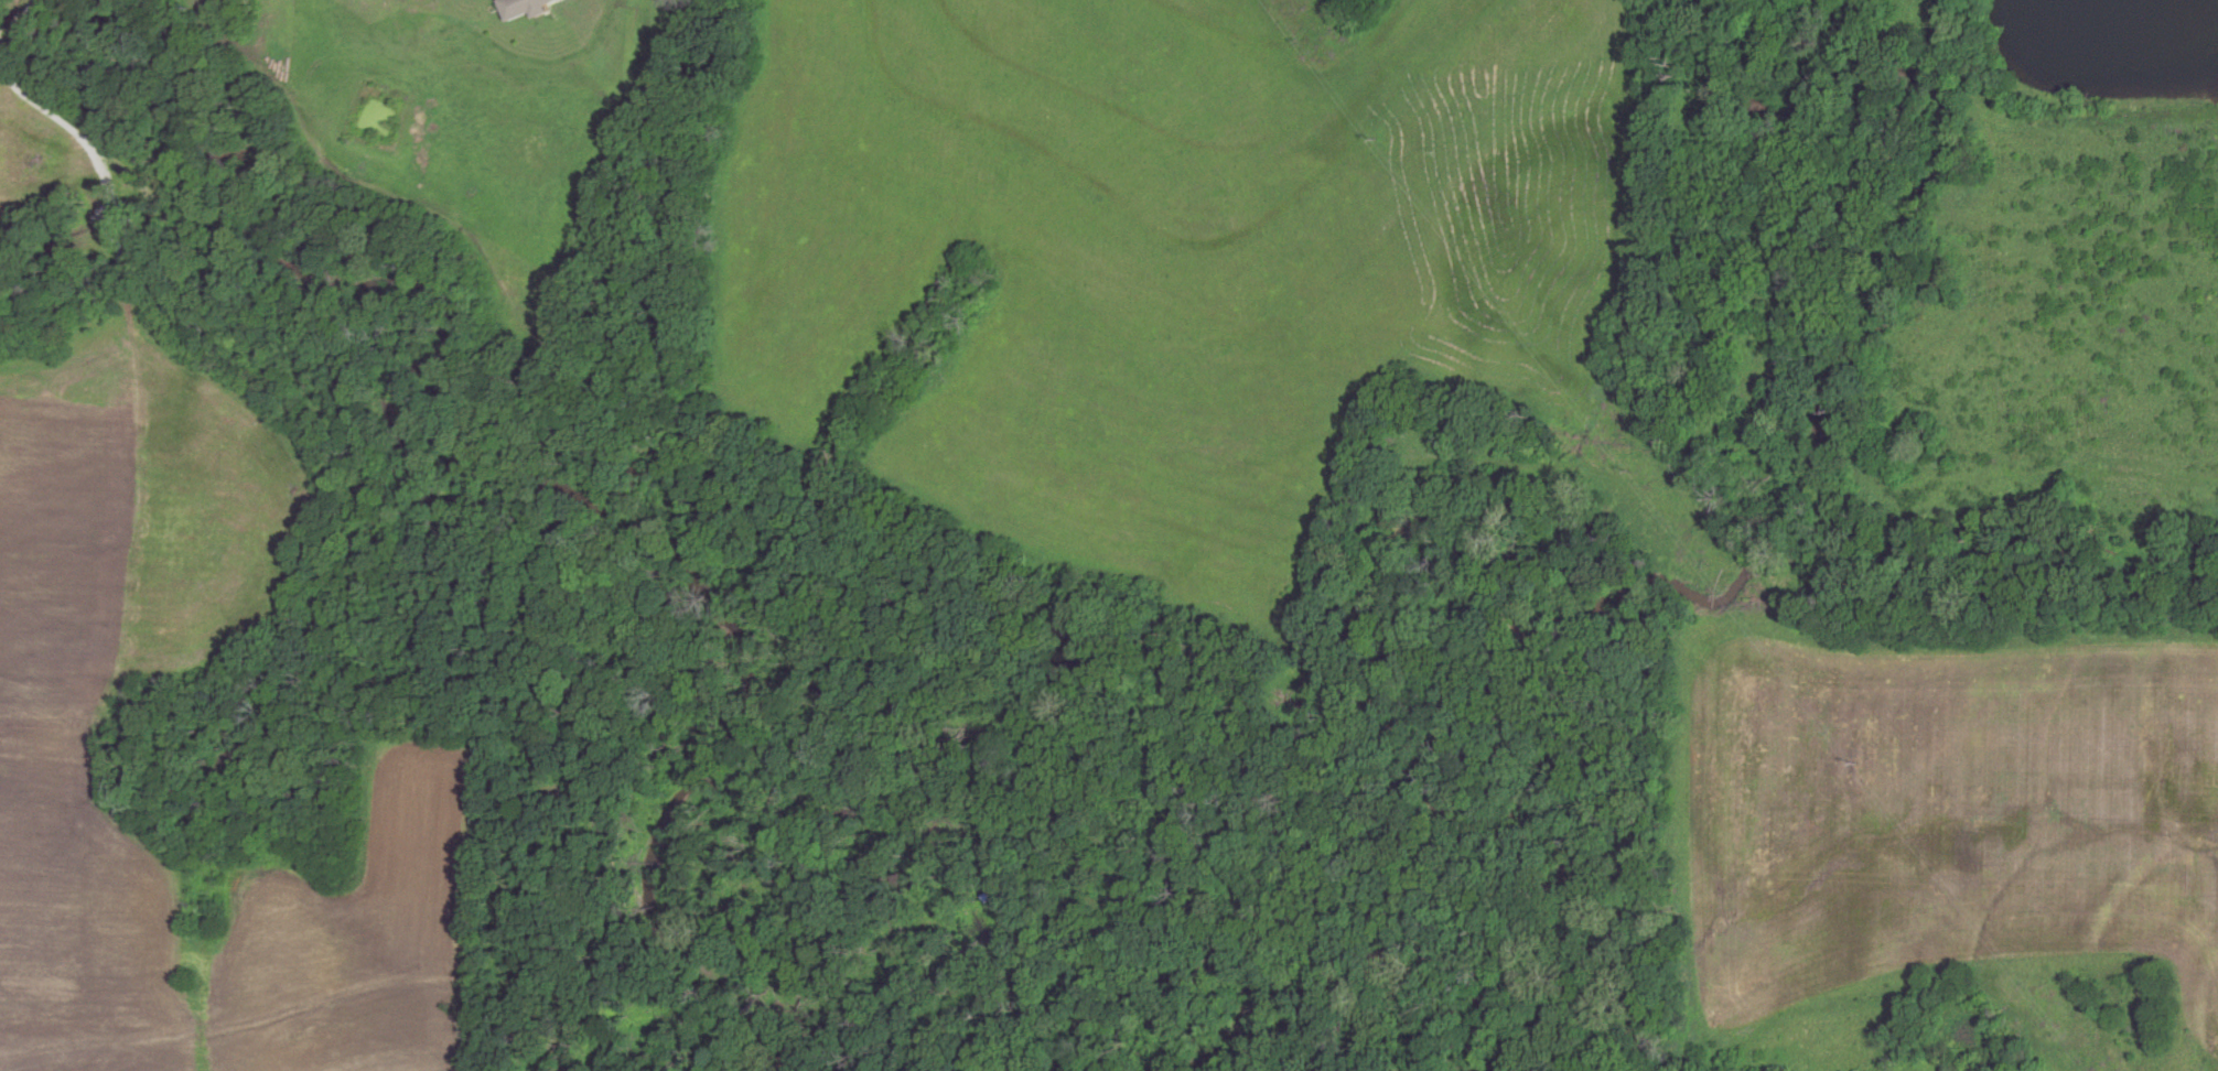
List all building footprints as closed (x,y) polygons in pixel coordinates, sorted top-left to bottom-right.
[(506,15),(554,15),(554,0),(506,0),(506,15)]
